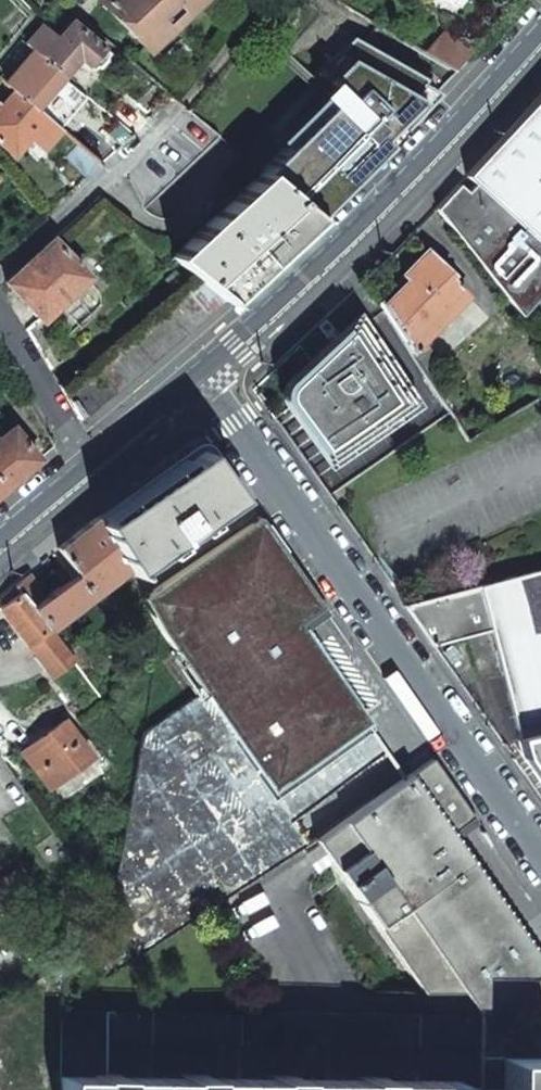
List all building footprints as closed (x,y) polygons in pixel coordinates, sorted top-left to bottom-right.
[(57,0),(49,11),(58,19),(67,8),(57,0)] [(143,45),(147,41),(158,53),(178,34),(174,29),(184,19),(177,12),(190,0),(99,0),(143,45)] [(40,23),(24,43),(31,50),(61,75),(75,59),(89,69),(91,67),(98,67),(105,60),(104,54),(106,52),(70,21),(56,37),(40,23)] [(285,147),(259,171),(313,218),(376,155),(370,149),(392,126),(398,132),(455,72),(423,53),(398,38),(375,60),(351,37),(319,73),(332,86),(342,97),(331,109),(328,106),(285,147)] [(437,39),(423,53),(455,72),(468,58),(437,39)] [(31,50),(4,82),(13,91),(34,107),(61,75),(31,50)] [(277,139),(285,147),(328,106),(331,109),(342,97),(332,86),(277,139)] [(12,155),(29,135),(45,148),(61,130),(34,107),(13,91),(0,107),(0,144),(12,155)] [(540,291),(540,93),(527,108),(468,175),(475,181),(468,190),(460,183),(435,209),(518,315),(540,291)] [(185,109),(126,177),(141,208),(142,208),(217,135),(185,109)] [(370,149),(376,155),(393,138),(398,132),(392,126),(370,149)] [(77,145),(65,158),(88,177),(101,165),(77,145)] [(259,171),(170,257),(200,281),(225,302),(269,260),(313,218),(259,171)] [(468,175),(460,183),(468,190),(475,181),(468,175)] [(51,240),(5,282),(13,290),(39,320),(56,304),(61,311),(64,312),(75,301),(68,293),(85,277),(51,240)] [(422,340),(466,295),(448,278),(452,275),(425,250),(407,268),(413,274),(381,306),(383,309),(410,352),(422,340)] [(367,324),(361,314),(315,357),(291,379),(287,384),(285,391),(287,399),(290,406),(332,466),(419,405),(367,324)] [(438,364),(422,340),(410,352),(424,374),(438,364)] [(4,488),(37,460),(11,428),(0,436),(0,483),(4,488)] [(149,479),(93,517),(124,567),(126,571),(240,492),(215,448),(206,444),(196,446),(149,479)] [(20,592),(48,627),(54,623),(124,567),(93,517),(56,548),(65,563),(54,572),(61,583),(43,597),(27,573),(14,585),(20,592)] [(299,624),(323,608),(259,518),(142,598),(158,628),(201,689),(144,729),(143,733),(202,691),(299,624)] [(523,757),(540,782),(540,568),(404,607),(431,646),(489,630),(523,757)] [(0,607),(0,610),(26,644),(50,675),(71,659),(52,633),(48,627),(20,592),(0,607)] [(48,627),(52,633),(58,629),(54,623),(48,627)] [(390,752),(299,624),(202,691),(143,733),(138,746),(108,913),(115,932),(91,948),(111,977),(311,844),(295,819),(390,752)] [(22,752),(48,787),(89,757),(63,721),(22,752)] [(408,774),(516,925),(538,910),(431,758),(408,774)] [(480,1015),(540,973),(540,960),(516,925),(408,774),(315,840),(424,994),(464,994),(480,1015)] [(9,916),(39,895),(20,868),(0,882),(0,902),(9,916)] [(480,1015),(480,1047),(480,1089),(456,1089),(455,1081),(91,1077),(59,1077),(59,1089),(540,1089),(540,973),(480,1015)] [(91,1043),(480,1047),(480,1015),(332,1013),(290,1013),(60,1011),(59,1077),(91,1077),(91,1043)]
